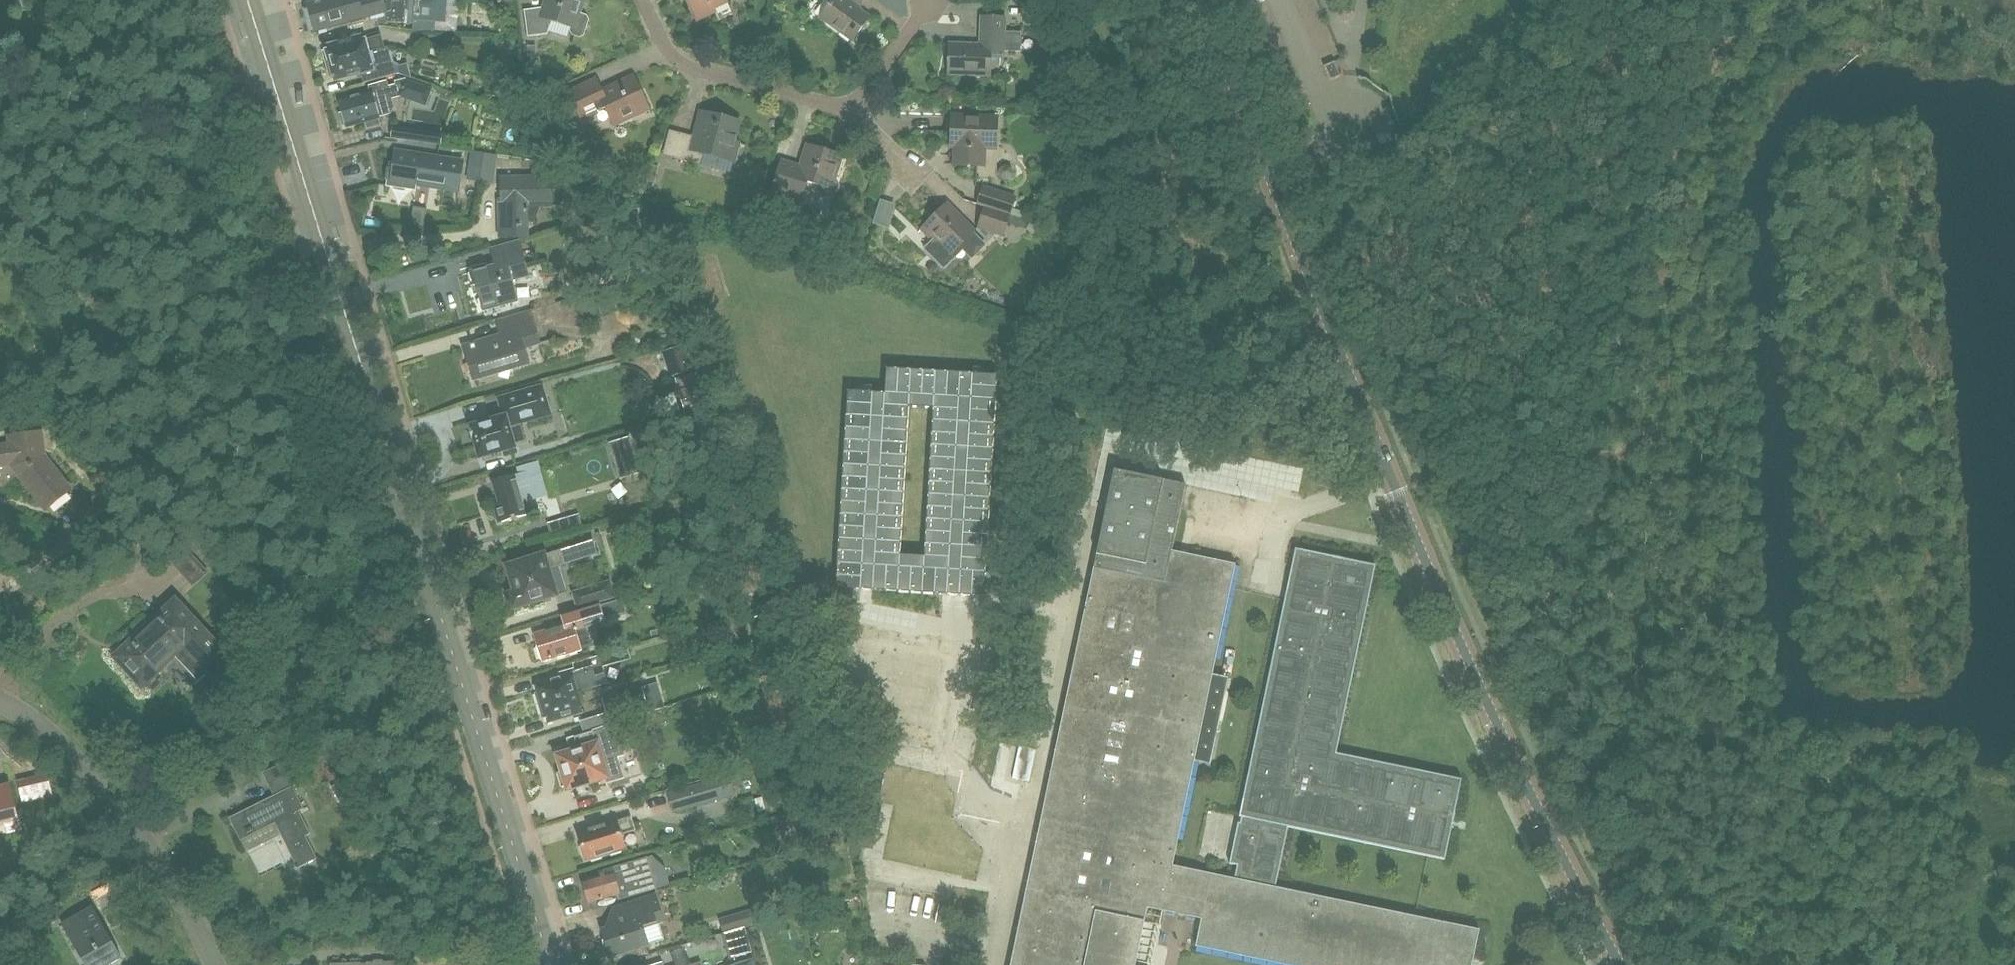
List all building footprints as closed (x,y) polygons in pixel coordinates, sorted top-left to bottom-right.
[(307,5),(315,32),(375,16),(378,25),(388,22),(389,22),(412,24),(412,31),(433,32),(434,22),(445,23),(446,0),(325,0),(307,5)] [(589,19),(587,16),(580,14),(585,0),(544,0),(542,7),(524,9),(528,35),(547,33),(551,20),(555,21),(570,26),(569,29),(571,34),(579,37),(584,34),(589,19)] [(716,10),(714,6),(727,0),(687,0),(696,19),(716,10)] [(819,15),(851,38),(869,14),(850,0),(830,0),(819,15)] [(1004,52),(1004,49),(1020,50),(1021,32),(1005,31),(1005,16),(982,16),(981,44),(949,43),(948,73),(991,75),(991,52),(1004,52)] [(1049,19),(1031,18),(1031,29),(1049,30),(1049,19)] [(363,36),(325,47),(327,54),(323,55),(326,64),(369,53),(383,49),(379,37),(364,41),(363,36)] [(383,51),(383,49),(369,53),(326,64),(330,77),(333,77),(334,80),(360,73),(362,84),(398,74),(410,77),(407,64),(396,66),(391,64),(387,50),(383,51)] [(647,106),(633,75),(600,90),(595,79),(568,91),(580,119),(604,108),(612,123),(647,106)] [(341,113),(339,114),(342,126),(345,125),(345,128),(365,123),(367,128),(378,125),(377,119),(378,119),(378,117),(389,114),(392,107),(390,99),(399,96),(425,105),(431,89),(403,80),(394,82),(395,85),(387,88),(385,82),(368,87),(370,92),(338,102),(341,113)] [(733,142),(739,122),(701,112),(694,136),(681,132),(680,133),(669,130),(663,155),(674,158),(700,165),(703,153),(733,161),(738,143),(733,142)] [(962,164),(983,164),(984,147),(994,147),(995,117),(954,116),(953,145),(953,164),(962,164)] [(440,145),(442,133),(405,127),(403,140),(440,145)] [(835,178),(842,155),(806,144),(799,167),(781,161),(771,190),(802,199),(808,181),(817,184),(816,187),(817,190),(820,194),(829,197),(834,195),(837,192),(838,188),(839,185),(838,183),(837,181),(835,178)] [(385,179),(387,179),(386,185),(415,189),(416,184),(458,191),(463,161),(396,150),(394,162),(390,162),(389,167),(387,167),(385,179)] [(480,181),(484,154),(472,152),(467,179),(480,181)] [(484,154),(480,181),(492,183),(497,156),(484,154)] [(553,208),(551,164),(533,165),(533,176),(501,177),(501,201),(506,201),(507,225),(529,224),(535,224),(540,208),(553,208)] [(976,203),(1010,214),(1016,198),(982,186),(976,203)] [(950,253),(971,232),(943,203),(919,228),(917,226),(906,236),(923,253),(926,250),(928,253),(940,265),(943,265),(946,265),(949,263),(950,261),(951,259),(951,255),(950,253)] [(1003,238),(1010,214),(976,203),(976,205),(983,208),(976,229),(1003,238)] [(517,301),(512,281),(529,276),(519,240),(490,248),(494,266),(469,273),(473,287),(475,286),(481,309),(497,305),(497,306),(517,301)] [(473,374),(527,358),(523,347),(539,342),(530,312),(497,321),(501,336),(465,347),(473,374)] [(984,596),(997,375),(887,369),(885,393),(848,391),(836,587),(984,596)] [(698,384),(679,390),(685,411),(705,405),(699,384),(698,384)] [(550,417),(541,387),(499,399),(504,417),(472,427),(472,426),(470,427),(471,429),(469,430),(471,440),(474,439),(479,458),(482,457),(483,462),(502,457),(500,452),(515,448),(508,426),(521,423),(522,425),(550,417)] [(44,457),(40,433),(9,437),(10,445),(0,447),(0,468),(13,466),(19,472),(17,474),(47,510),(71,490),(44,457)] [(615,456),(632,451),(629,439),(611,444),(615,456)] [(499,523),(528,515),(523,500),(548,493),(538,462),(516,469),(518,475),(494,482),(501,504),(494,506),(499,523)] [(1105,507),(1011,964),(1152,964),(1163,911),(1201,919),(1195,946),(1283,964),(1472,964),(1479,930),(1275,887),(1288,827),(1444,860),(1461,781),(1335,755),(1375,567),(1295,550),(1229,864),(1237,865),(1234,879),(1172,866),(1231,583),(1235,564),(1170,550),(1172,543),(1184,484),(1114,470),(1105,507)] [(1329,489),(1332,479),(1318,475),(1315,485),(1329,489)] [(579,514),(569,517),(572,528),(582,525),(579,514)] [(551,534),(561,531),(558,521),(548,524),(551,534)] [(569,552),(573,565),(595,558),(591,545),(569,552)] [(564,564),(560,551),(544,556),(544,555),(508,566),(516,592),(509,594),(513,608),(556,595),(548,569),(564,564)] [(580,574),(608,563),(605,555),(577,566),(580,574)] [(614,598),(610,585),(596,589),(595,586),(573,593),(578,609),(614,598)] [(228,656),(177,601),(116,657),(143,686),(177,654),(200,680),(209,672),(210,673),(228,656)] [(542,661),(590,646),(585,628),(604,623),(599,607),(563,617),(566,627),(535,636),(542,661)] [(607,684),(599,655),(572,663),(573,668),(557,673),(558,676),(536,683),(539,692),(535,693),(538,704),(580,692),(607,684)] [(606,714),(638,704),(645,702),(641,687),(601,699),(606,714)] [(538,704),(541,715),(545,714),(547,722),(582,711),(579,701),(583,700),(580,692),(538,704)] [(568,788),(607,776),(597,743),(607,740),(603,728),(575,737),(576,742),(556,749),(563,770),(556,772),(561,787),(567,785),(568,788)] [(273,795),(230,816),(241,839),(275,823),(297,868),(317,859),(306,835),(310,833),(299,810),(304,808),(293,785),(296,784),(285,762),(262,773),(273,795)] [(673,814),(735,795),(729,774),(666,792),(673,814)] [(22,803),(49,796),(44,775),(17,781),(22,803)] [(338,800),(351,793),(344,780),(331,787),(338,800)] [(11,784),(0,787),(0,824),(6,823),(8,831),(22,828),(11,784)] [(634,829),(630,817),(617,821),(616,820),(578,832),(582,845),(579,847),(582,856),(586,857),(586,859),(625,847),(620,833),(634,829)] [(618,894),(619,900),(657,889),(648,859),(600,873),(601,877),(582,882),(588,903),(618,894)] [(656,896),(612,909),(606,929),(603,930),(611,957),(664,941),(659,925),(665,923),(656,896)] [(121,957),(93,906),(62,923),(85,964),(107,964),(121,957)] [(766,920),(762,906),(719,919),(723,932),(766,920)] [(741,962),(753,958),(744,928),(746,927),(745,927),(725,933),(725,935),(724,935),(731,959),(739,956),(741,962)]
